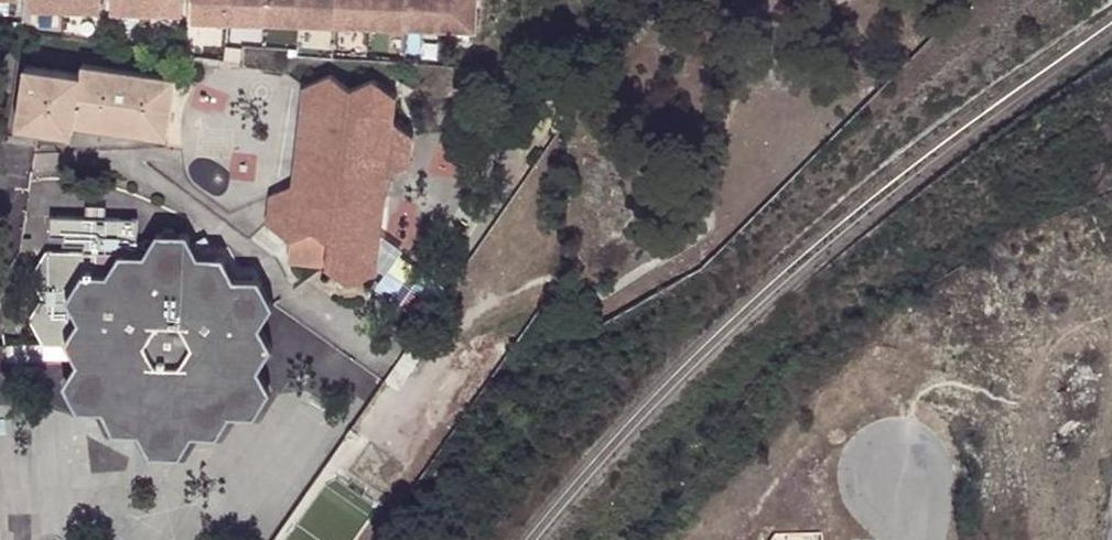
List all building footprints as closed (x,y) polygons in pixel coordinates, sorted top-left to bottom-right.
[(35,14),(105,16),(106,0),(35,0),(35,14)] [(116,16),(187,18),(188,0),(117,0),(116,16)] [(483,0),(199,0),(198,24),(482,31),(483,0)] [(74,126),(74,124),(76,116),(90,118),(89,126),(152,135),(153,127),(168,129),(176,79),(83,65),(82,75),(26,67),(17,125),(58,131),(59,124),(74,126)] [(330,76),(304,88),(301,115),(321,129),(318,150),(295,160),(292,185),(271,194),(267,223),(290,239),(312,229),(329,241),(326,265),(349,281),(376,270),(379,243),(359,229),(361,208),(385,197),(388,174),(411,163),(414,137),(393,122),(396,97),(373,80),(351,90),(330,76)] [(76,116),(74,124),(89,126),(90,118),(76,116)] [(73,133),(74,126),(59,124),(58,131),(73,133)] [(153,127),(152,135),(166,137),(168,129),(153,127)] [(85,232),(72,252),(123,254),(110,233),(85,232)] [(123,254),(72,252),(48,251),(32,275),(43,296),(31,317),(45,343),(68,344),(78,362),(65,382),(79,409),(103,410),(114,431),(139,432),(151,453),(180,454),(192,434),(217,434),(229,414),(255,415),(270,390),(259,369),(271,347),(260,326),(272,305),(257,280),(235,279),(223,257),(198,257),(187,235),(157,234),(144,255),(123,254)] [(31,239),(23,239),(22,250),(30,250),(31,239)]
